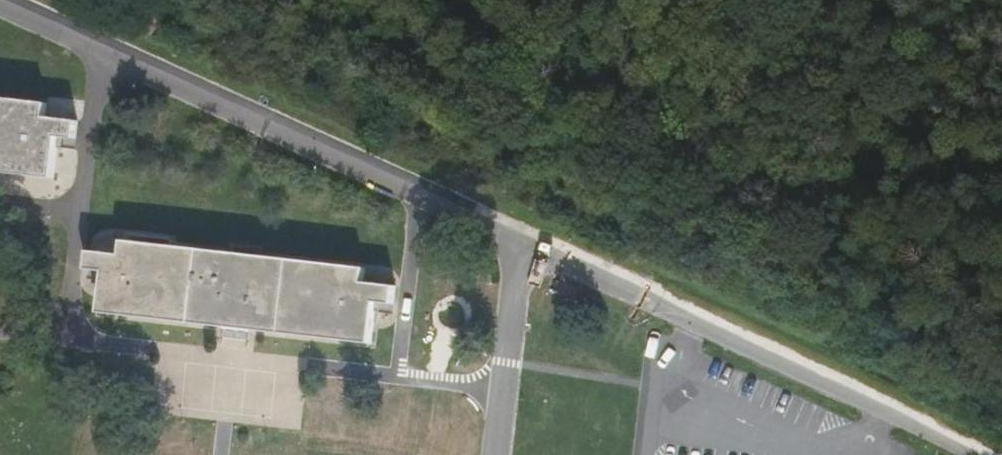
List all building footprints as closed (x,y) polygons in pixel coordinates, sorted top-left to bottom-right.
[(61,180),(65,144),(80,146),(83,123),(52,120),(54,105),(0,99),(0,173),(61,180)] [(98,276),(94,315),(371,347),(375,311),(390,312),(393,290),(362,286),(363,272),(118,244),(116,259),(86,255),(84,275),(98,276)]
